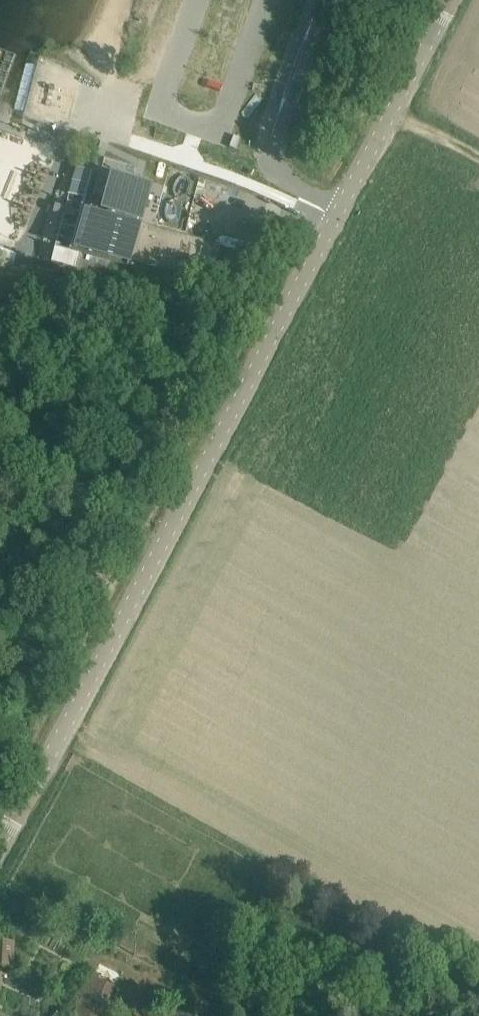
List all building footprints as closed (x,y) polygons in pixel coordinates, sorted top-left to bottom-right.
[(94,202),(83,248),(128,260),(129,258),(203,276),(210,248),(137,228),(140,214),(141,215),(148,189),(125,183),(121,194),(98,188),(100,181),(99,181),(93,202),(94,202)] [(13,965),(14,940),(0,939),(0,965),(13,965)] [(93,974),(73,1015),(101,1015),(116,986),(93,974)]
